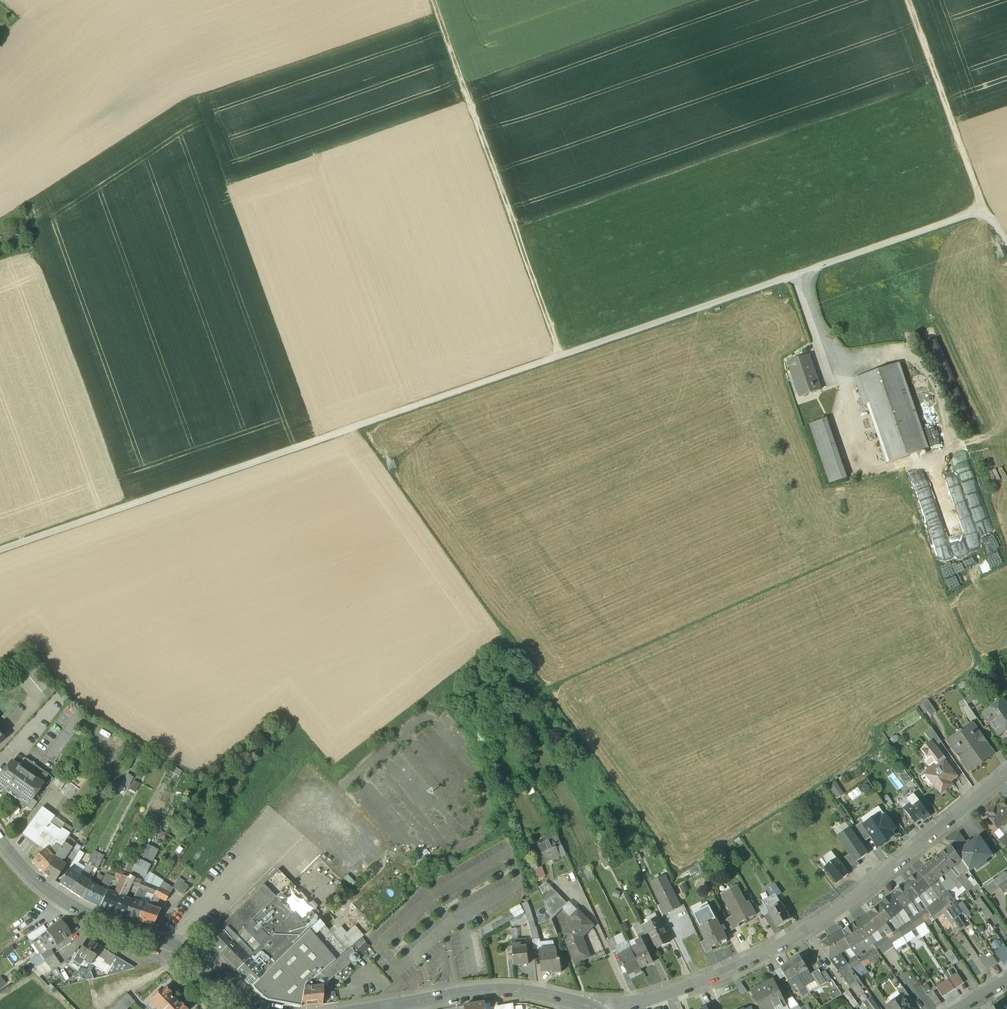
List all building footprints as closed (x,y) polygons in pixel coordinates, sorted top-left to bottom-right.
[(807,354),(788,362),(795,385),(796,384),(798,390),(797,390),(799,396),(819,389),(815,377),(814,377),(811,370),(813,369),(807,354)] [(895,364),(854,378),(861,398),(863,405),(869,404),(889,462),(925,450),(895,364)] [(845,478),(825,418),(808,424),(829,483),(845,478)] [(927,473),(912,477),(936,552),(968,543),(962,525),(945,530),(927,473)] [(972,474),(960,478),(980,536),(992,531),(972,474)] [(972,694),(964,699),(967,704),(975,699),(972,694)] [(936,712),(928,700),(922,704),(931,716),(936,712)] [(1003,700),(989,709),(993,714),(987,718),(998,735),(1006,729),(1006,706),(1003,700)] [(968,705),(962,709),(971,722),(977,718),(968,705)] [(973,724),(962,731),(961,730),(960,731),(981,762),(982,762),(981,761),(993,752),(973,724)] [(931,727),(924,733),(931,742),(932,741),(936,747),(942,742),(931,727)] [(961,734),(949,742),(969,771),(981,762),(960,731),(959,732),(961,734)] [(936,747),(932,741),(931,742),(921,750),(927,758),(931,755),(939,764),(936,767),(934,764),(926,771),(928,774),(926,775),(941,794),(949,787),(947,785),(958,777),(944,760),(945,759),(936,747)] [(49,774),(26,758),(19,767),(42,784),(49,774)] [(12,762),(0,778),(0,780),(9,787),(10,790),(20,797),(23,796),(30,802),(43,784),(19,767),(12,762)] [(103,773),(96,769),(94,772),(100,777),(103,773)] [(67,781),(58,774),(51,783),(61,790),(67,781)] [(126,774),(121,783),(128,788),(133,778),(126,774)] [(836,781),(829,786),(837,798),(845,793),(836,781)] [(927,811),(914,795),(909,799),(911,803),(904,809),(914,822),(927,811)] [(997,807),(1006,820),(1006,799),(997,807)] [(49,825),(50,823),(55,816),(43,807),(25,832),(36,841),(34,843),(44,850),(46,849),(50,854),(55,846),(57,847),(66,835),(60,831),(59,832),(49,825)] [(997,807),(986,816),(998,829),(998,830),(1003,826),(1006,822),(1006,820),(997,807)] [(865,824),(864,825),(872,836),(879,845),(893,835),(891,831),(894,828),(885,815),(881,818),(879,814),(865,824)] [(865,824),(863,821),(856,826),(863,838),(866,841),(872,836),(864,825),(865,824)] [(856,826),(855,825),(850,829),(859,841),(863,838),(856,826)] [(998,830),(998,829),(994,832),(995,833),(996,835),(1006,846),(1006,844),(1006,829),(1003,826),(998,830)] [(850,829),(849,828),(837,836),(849,854),(856,863),(857,861),(868,854),(859,841),(850,829)] [(959,834),(948,841),(951,846),(956,853),(967,846),(959,834)] [(86,840),(81,837),(77,844),(81,847),(86,840)] [(967,846),(956,853),(961,861),(968,870),(969,871),(992,855),(979,837),(967,846)] [(67,838),(60,848),(67,854),(75,843),(71,840),(67,838)] [(600,838),(595,840),(606,860),(610,858),(600,838)] [(552,840),(538,846),(546,862),(559,856),(552,840)] [(76,844),(75,843),(67,854),(69,855),(69,856),(74,859),(75,858),(79,851),(81,847),(77,844),(76,844)] [(956,853),(951,846),(939,856),(950,869),(954,867),(961,861),(956,853)] [(67,854),(60,848),(53,858),(53,859),(58,862),(59,860),(60,860),(63,860),(67,854)] [(50,854),(46,849),(44,850),(32,861),(44,874),(53,859),(53,858),(50,854)] [(131,872),(129,876),(135,879),(141,882),(142,882),(145,877),(155,855),(143,849),(131,872)] [(727,857),(722,849),(716,853),(719,858),(722,856),(724,859),(727,857)] [(91,857),(79,851),(75,858),(87,864),(91,857)] [(87,864),(84,868),(90,871),(90,872),(95,874),(104,857),(94,851),(91,857),(87,864)] [(849,854),(844,858),(846,861),(853,869),(860,865),(857,861),(856,863),(849,854)] [(842,864),(835,856),(829,861),(831,863),(826,867),(838,883),(849,873),(842,864)] [(939,856),(928,864),(939,879),(950,869),(939,856)] [(58,862),(53,859),(44,874),(55,880),(65,867),(58,862)] [(74,859),(68,869),(72,872),(78,862),(74,859)] [(532,870),(537,868),(534,860),(529,862),(532,870)] [(853,869),(846,861),(842,864),(849,873),(853,869)] [(961,861),(954,867),(960,875),(963,873),(968,870),(961,861)] [(702,871),(699,864),(689,870),(692,877),(702,871)] [(928,864),(918,873),(929,887),(939,879),(928,864)] [(532,870),(535,880),(545,876),(542,866),(537,868),(532,870)] [(117,870),(111,867),(103,884),(109,887),(114,878),(117,870)] [(968,892),(974,887),(968,879),(963,873),(960,875),(954,867),(950,869),(963,886),(966,890),(968,892)] [(90,871),(84,868),(80,876),(85,880),(90,871)] [(72,872),(68,869),(59,884),(71,892),(80,876),(72,872)] [(590,869),(584,871),(589,881),(595,879),(590,869)] [(963,886),(950,869),(939,879),(949,892),(949,893),(955,887),(958,890),(963,886)] [(117,870),(114,878),(120,880),(123,873),(117,870)] [(974,872),(971,874),(972,876),(978,884),(980,888),(991,881),(986,874),(978,879),(974,872)] [(120,880),(115,892),(115,895),(119,897),(128,876),(124,874),(123,873),(120,880)] [(918,873),(907,882),(918,897),(929,887),(918,873)] [(85,880),(80,876),(71,892),(82,899),(90,883),(85,880)] [(128,876),(119,897),(122,899),(126,895),(131,886),(135,879),(129,876),(128,876)] [(665,876),(652,882),(654,888),(667,881),(665,876)] [(978,884),(972,876),(968,879),(974,887),(978,884)] [(173,888),(184,894),(190,884),(179,878),(173,888)] [(949,892),(939,879),(929,887),(939,900),(949,892)] [(159,880),(154,887),(159,888),(159,889),(163,882),(159,880)] [(680,907),(667,881),(654,888),(662,904),(663,903),(668,913),(670,912),(676,909),(680,907)] [(999,887),(1003,894),(1006,891),(1006,881),(999,887)] [(142,882),(141,882),(138,890),(132,902),(136,903),(140,900),(144,891),(148,893),(153,896),(159,889),(159,888),(154,887),(145,883),(142,882)] [(907,882),(900,888),(906,895),(904,896),(903,897),(909,904),(911,903),(914,899),(918,897),(907,882)] [(108,891),(90,883),(82,899),(100,907),(108,891)] [(264,884),(252,896),(265,908),(267,906),(276,897),(264,884)] [(746,903),(737,887),(738,886),(738,885),(721,894),(721,895),(722,895),(733,916),(738,925),(738,924),(744,921),(744,922),(747,921),(747,920),(756,915),(755,914),(754,915),(748,903),(749,902),(746,903)] [(955,887),(949,893),(953,900),(954,901),(966,890),(963,886),(958,890),(955,887)] [(939,900),(929,887),(918,897),(927,910),(939,900)] [(568,903),(552,888),(542,897),(551,920),(563,909),(568,903)] [(773,888),(768,891),(771,896),(776,893),(773,888)] [(159,889),(153,896),(159,899),(165,902),(169,894),(163,891),(159,889)] [(904,896),(898,889),(891,895),(902,909),(907,905),(909,904),(903,897),(904,896)] [(620,892),(614,890),(612,897),(618,899),(620,892)] [(115,895),(108,891),(100,907),(112,912),(119,897),(115,895)] [(949,892),(939,900),(944,908),(949,904),(953,900),(949,893),(949,892)] [(891,895),(882,903),(879,905),(890,919),(894,916),(897,914),(902,909),(891,895)] [(150,900),(146,906),(152,908),(154,903),(156,905),(159,899),(153,896),(150,900)] [(252,896),(219,928),(223,932),(216,939),(215,938),(214,940),(210,944),(219,954),(247,926),(265,908),(252,896)] [(122,899),(119,897),(112,912),(124,917),(131,902),(122,899)] [(276,897),(267,906),(274,913),(264,923),(274,933),(293,914),(276,897)] [(980,897),(974,902),(987,919),(993,915),(980,897)] [(924,912),(914,899),(911,903),(919,915),(924,912)] [(939,900),(927,910),(932,917),(941,910),(944,908),(939,900)] [(781,901),(774,905),(776,907),(769,911),(778,926),(790,918),(781,901)] [(132,902),(131,902),(124,917),(138,921),(146,906),(136,903),(132,902)] [(534,924),(530,910),(527,902),(522,905),(526,912),(528,919),(530,929),(535,928),(534,924)] [(576,911),(568,903),(563,909),(570,917),(576,911)] [(662,904),(657,906),(662,917),(663,916),(667,914),(668,913),(663,903),(662,904)] [(956,914),(949,904),(944,908),(949,914),(951,917),(956,914)] [(879,905),(870,913),(881,927),(886,923),(890,919),(879,905)] [(915,918),(907,905),(902,909),(910,921),(915,918)] [(152,908),(146,906),(138,921),(153,926),(159,911),(152,908)] [(265,908),(247,926),(219,954),(236,971),(247,960),(249,958),(269,938),(274,933),(264,923),(274,913),(267,906),(265,908)] [(693,915),(700,927),(716,919),(709,906),(693,915)] [(910,921),(902,909),(897,914),(904,925),(910,921)] [(924,912),(919,915),(924,922),(932,917),(927,910),(924,912)] [(593,926),(577,911),(576,911),(570,917),(574,921),(563,934),(575,964),(590,958),(587,949),(583,951),(579,940),(593,926)] [(312,912),(302,921),(302,920),(301,921),(309,931),(318,922),(319,920),(312,912)] [(870,913),(860,921),(857,923),(867,938),(875,932),(876,931),(881,927),(870,913)] [(274,933),(269,938),(249,958),(254,963),(256,960),(260,964),(257,967),(264,974),(272,965),(273,966),(290,949),(309,931),(301,921),(293,914),(274,933)] [(525,915),(509,923),(511,927),(528,919),(525,915)] [(915,918),(910,921),(915,928),(924,922),(919,915),(915,918)] [(733,916),(727,919),(728,920),(733,930),(740,927),(738,924),(738,925),(733,916)] [(658,918),(646,924),(647,925),(650,933),(658,948),(670,942),(658,918)] [(720,927),(716,919),(700,927),(706,940),(711,948),(727,940),(723,932),(720,927)] [(733,930),(728,920),(721,923),(723,926),(725,930),(727,933),(732,930),(733,930)] [(47,931),(46,931),(47,932),(57,945),(71,935),(61,921),(47,931)] [(904,925),(898,930),(902,936),(905,934),(911,930),(912,932),(916,930),(915,928),(910,921),(904,925)] [(309,931),(290,949),(296,955),(291,959),(296,964),(297,963),(302,968),(314,958),(314,957),(324,949),(320,946),(330,936),(318,922),(309,931)] [(916,928),(922,937),(931,932),(925,922),(916,928)] [(640,923),(633,926),(639,936),(645,933),(642,927),(640,923)] [(857,923),(840,933),(850,948),(855,946),(867,938),(857,923)] [(886,923),(881,927),(887,937),(892,933),(886,923)] [(650,933),(647,925),(642,927),(645,933),(646,935),(650,933)] [(43,926),(27,936),(31,943),(47,932),(46,931),(47,931),(43,926)] [(363,935),(355,927),(346,935),(354,943),(363,935)] [(876,931),(875,932),(881,941),(887,937),(881,927),(876,931)] [(354,944),(344,933),(344,932),(340,928),(330,936),(345,952),(350,947),(353,945),(354,944)] [(535,928),(530,929),(533,941),(539,940),(536,928),(535,928)] [(892,933),(887,937),(892,944),(902,936),(898,930),(892,933)] [(47,932),(31,943),(40,955),(49,948),(50,950),(57,945),(47,932)] [(850,948),(840,933),(830,939),(840,954),(844,960),(847,963),(851,960),(845,951),(850,948)] [(345,952),(330,936),(320,946),(324,949),(314,957),(314,958),(302,968),(297,973),(300,977),(297,981),(298,983),(302,978),(307,983),(325,970),(333,963),(345,952)] [(613,937),(606,941),(611,952),(617,949),(618,948),(613,937)] [(881,941),(873,946),(874,948),(878,953),(892,944),(887,937),(881,941)] [(362,938),(354,945),(357,949),(366,942),(362,938)] [(101,948),(87,939),(79,951),(77,954),(76,956),(84,961),(89,964),(90,965),(96,955),(101,948)] [(514,939),(512,939),(512,948),(520,947),(520,939),(514,939)] [(641,939),(636,942),(640,949),(645,946),(641,939)] [(840,954),(830,939),(821,945),(820,948),(830,960),(835,957),(840,962),(844,960),(840,954)] [(706,940),(701,943),(706,953),(712,950),(711,948),(706,940)] [(366,942),(357,949),(354,945),(353,945),(350,947),(353,951),(353,953),(358,955),(361,953),(361,954),(370,946),(366,942)] [(633,952),(632,952),(640,968),(653,962),(645,946),(640,949),(633,952)] [(859,951),(855,946),(850,948),(856,957),(859,959),(863,956),(859,951)] [(358,955),(353,953),(353,951),(350,947),(345,952),(352,961),(353,962),(355,962),(357,961),(358,960),(358,959),(359,957),(358,955)] [(520,947),(512,948),(514,966),(528,964),(526,947),(520,947)] [(554,952),(540,954),(542,971),(552,970),(553,972),(561,971),(560,959),(558,959),(557,952),(555,947),(552,947),(554,952)] [(49,948),(40,955),(44,960),(53,954),(50,950),(49,948)] [(116,957),(101,948),(96,955),(103,960),(104,961),(103,963),(109,967),(116,957)] [(874,948),(863,956),(859,959),(861,963),(864,967),(880,956),(878,953),(874,948)] [(265,974),(252,987),(262,997),(275,985),(268,978),(270,976),(272,978),(291,959),(296,955),(290,949),(273,966),(272,965),(264,974),(265,974)] [(951,949),(945,953),(953,965),(959,961),(951,949)] [(632,950),(619,957),(623,964),(623,965),(624,967),(628,974),(640,968),(632,952),(633,952),(632,950)] [(345,952),(333,963),(325,970),(307,983),(304,988),(304,989),(301,1007),(322,1005),(323,986),(324,986),(325,985),(326,984),(327,983),(327,982),(352,961),(345,952)] [(44,960),(35,967),(34,968),(41,975),(51,969),(48,965),(57,960),(53,954),(44,960)] [(979,959),(988,971),(998,964),(991,955),(988,957),(986,954),(979,959)] [(40,955),(31,961),(35,967),(44,960),(40,955)] [(103,960),(96,955),(91,964),(93,966),(106,973),(109,967),(103,963),(104,961),(103,960)] [(84,961),(76,956),(74,960),(74,961),(82,966),(84,961)] [(134,968),(116,957),(109,967),(118,972),(133,968),(134,968)] [(800,957),(790,962),(798,975),(805,971),(808,969),(800,957)] [(256,960),(254,963),(249,958),(247,960),(236,971),(252,987),(265,974),(264,974),(257,967),(260,964),(256,960)] [(275,985),(262,997),(265,1000),(279,989),(297,973),(302,968),(297,963),(296,964),(291,959),(272,978),(270,976),(268,978),(275,985)] [(856,966),(851,960),(847,963),(848,964),(852,969),(856,966)] [(89,964),(84,961),(82,966),(78,971),(83,974),(89,964)] [(790,962),(780,968),(785,977),(788,981),(798,975),(790,962)] [(89,964),(83,974),(84,975),(86,981),(93,979),(90,971),(93,966),(91,964),(90,965),(89,964)] [(852,969),(848,964),(846,966),(858,982),(860,980),(852,969)] [(858,982),(846,966),(844,967),(838,971),(849,985),(847,987),(849,989),(851,987),(852,990),(856,988),(854,985),(858,982)] [(118,972),(109,967),(106,973),(108,975),(113,974),(118,972)] [(780,968),(775,971),(780,979),(785,977),(780,968)] [(818,970),(812,973),(820,986),(825,983),(818,970)] [(805,971),(798,975),(800,980),(804,987),(815,981),(811,974),(808,976),(805,971)] [(955,987),(964,983),(959,972),(950,976),(955,987)] [(297,973),(279,989),(281,990),(278,1002),(284,1004),(286,994),(286,992),(293,984),(294,985),(297,985),(298,983),(297,981),(300,977),(297,973)] [(307,983),(302,978),(298,983),(297,985),(297,987),(304,989),(304,988),(307,983)] [(949,990),(955,987),(951,979),(946,982),(949,990)] [(800,980),(795,983),(799,990),(804,987),(800,980)] [(858,982),(854,985),(856,988),(852,990),(855,994),(865,987),(860,980),(858,982)] [(922,987),(930,994),(936,986),(929,980),(922,987)] [(762,988),(761,986),(752,991),(761,1008),(773,1008),(784,1003),(774,982),(762,988)] [(293,984),(286,992),(286,994),(290,995),(291,989),(293,990),(294,985),(293,984)] [(291,989),(290,995),(286,994),(284,1004),(301,1007),(304,989),(297,987),(296,990),(293,990),(291,989)] [(865,987),(855,994),(858,998),(865,994),(864,992),(867,990),(865,987)] [(912,1000),(903,987),(897,991),(901,996),(907,1004),(912,1000)] [(157,991),(151,997),(153,999),(145,1006),(147,1008),(146,1008),(155,1008),(156,1008),(157,1008),(185,1008),(180,1004),(179,1005),(169,995),(171,994),(164,988),(159,993),(157,991)] [(279,989),(265,1000),(278,1002),(281,990),(279,989)] [(111,1008),(127,1008),(134,1002),(127,994),(111,1008)] [(887,1005),(890,1008),(911,1008),(907,1004),(901,996),(887,1005)] [(870,1008),(879,1008),(871,998),(865,1002),(870,1008)]
